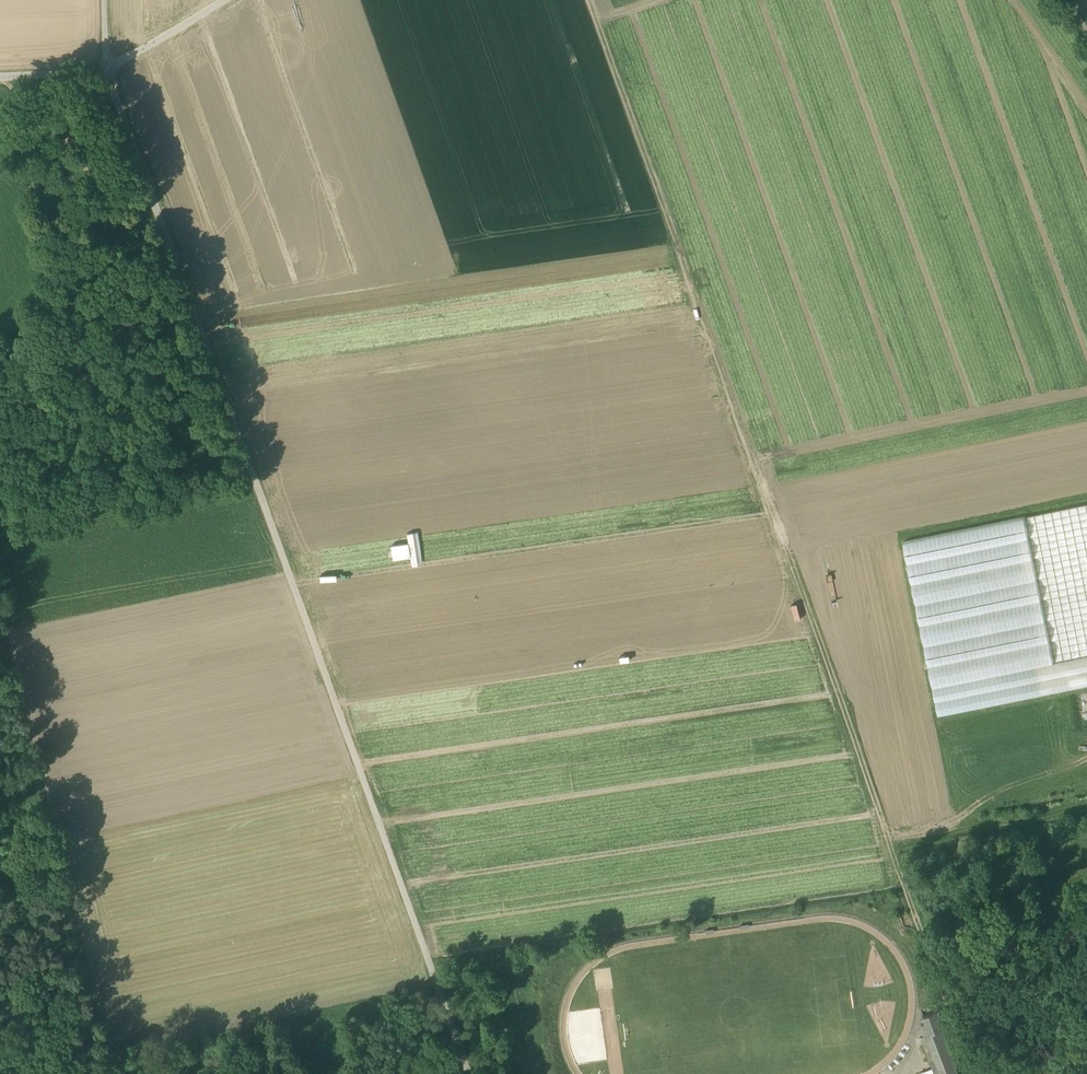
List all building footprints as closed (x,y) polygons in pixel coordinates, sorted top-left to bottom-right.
[(1025,517),(1055,661),(1086,655),(1086,504),(1025,517)] [(1025,517),(903,542),(938,715),(1086,684),(1086,655),(1055,661),(1025,517)] [(942,1030),(945,1029),(939,1011),(923,1017),(926,1023),(921,1025),(924,1035),(921,1037),(935,1073),(958,1073),(942,1030)]
